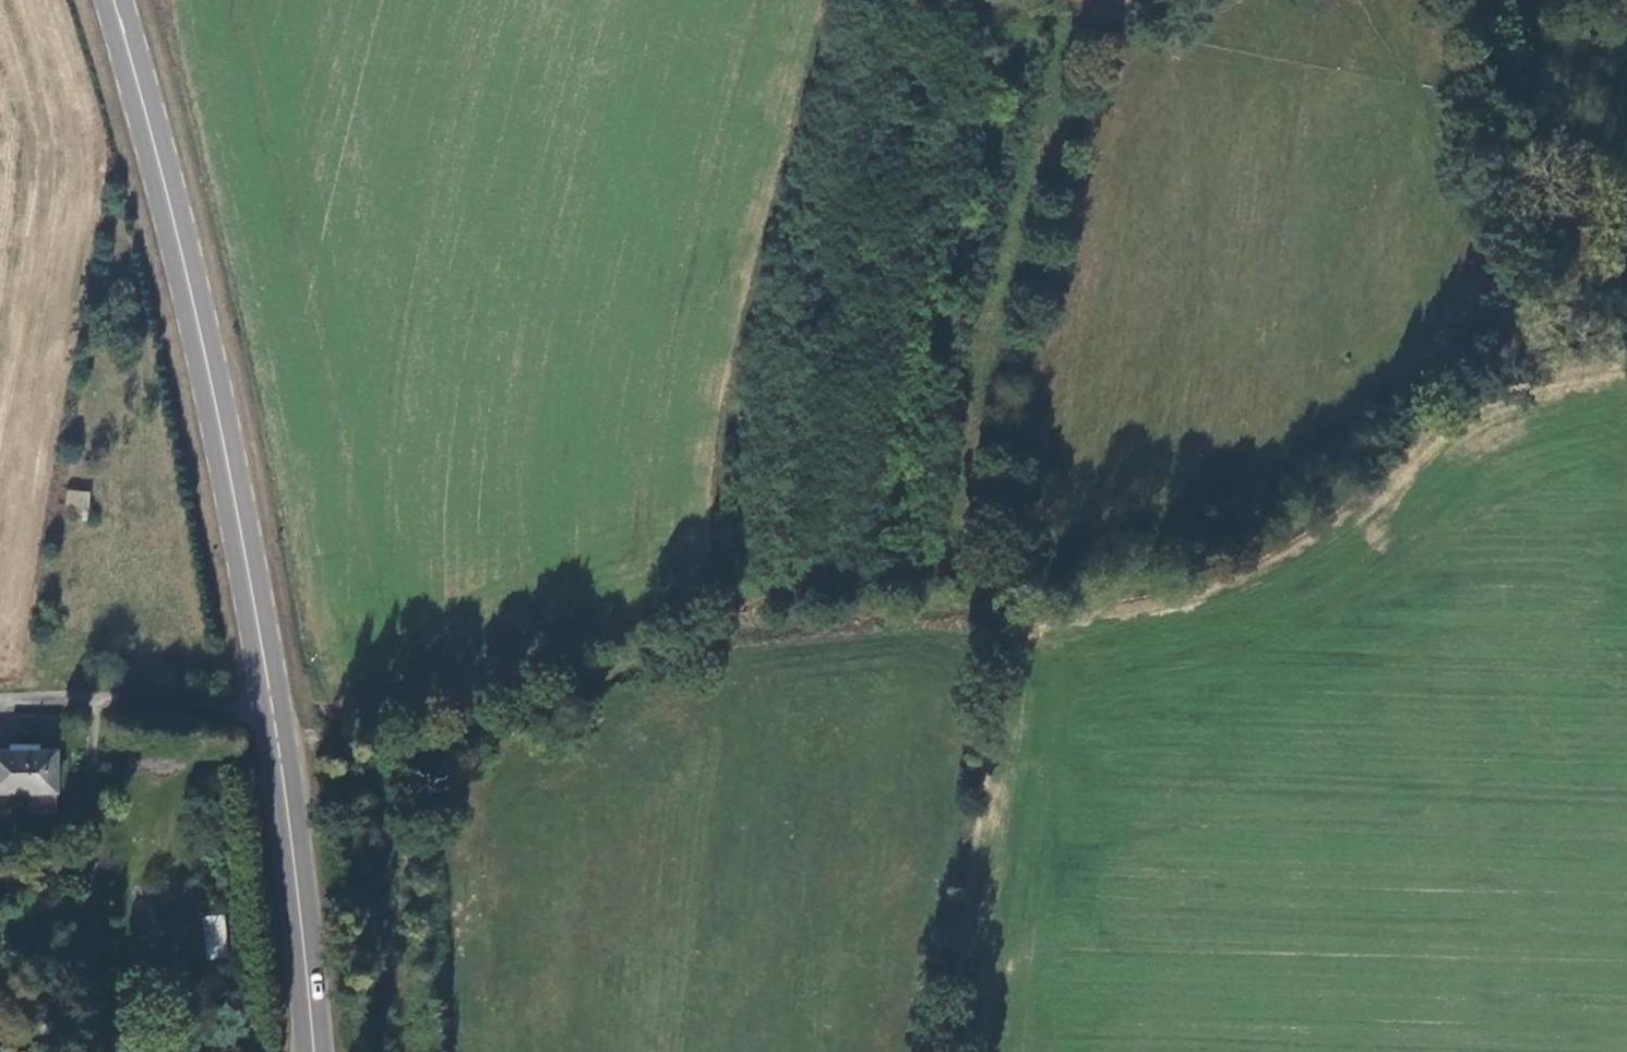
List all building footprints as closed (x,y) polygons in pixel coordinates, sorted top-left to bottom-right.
[(64,515),(88,517),(90,491),(66,489),(64,515)] [(0,750),(0,790),(47,791),(47,751),(0,750)] [(206,959),(228,957),(224,914),(202,916),(206,959)]
